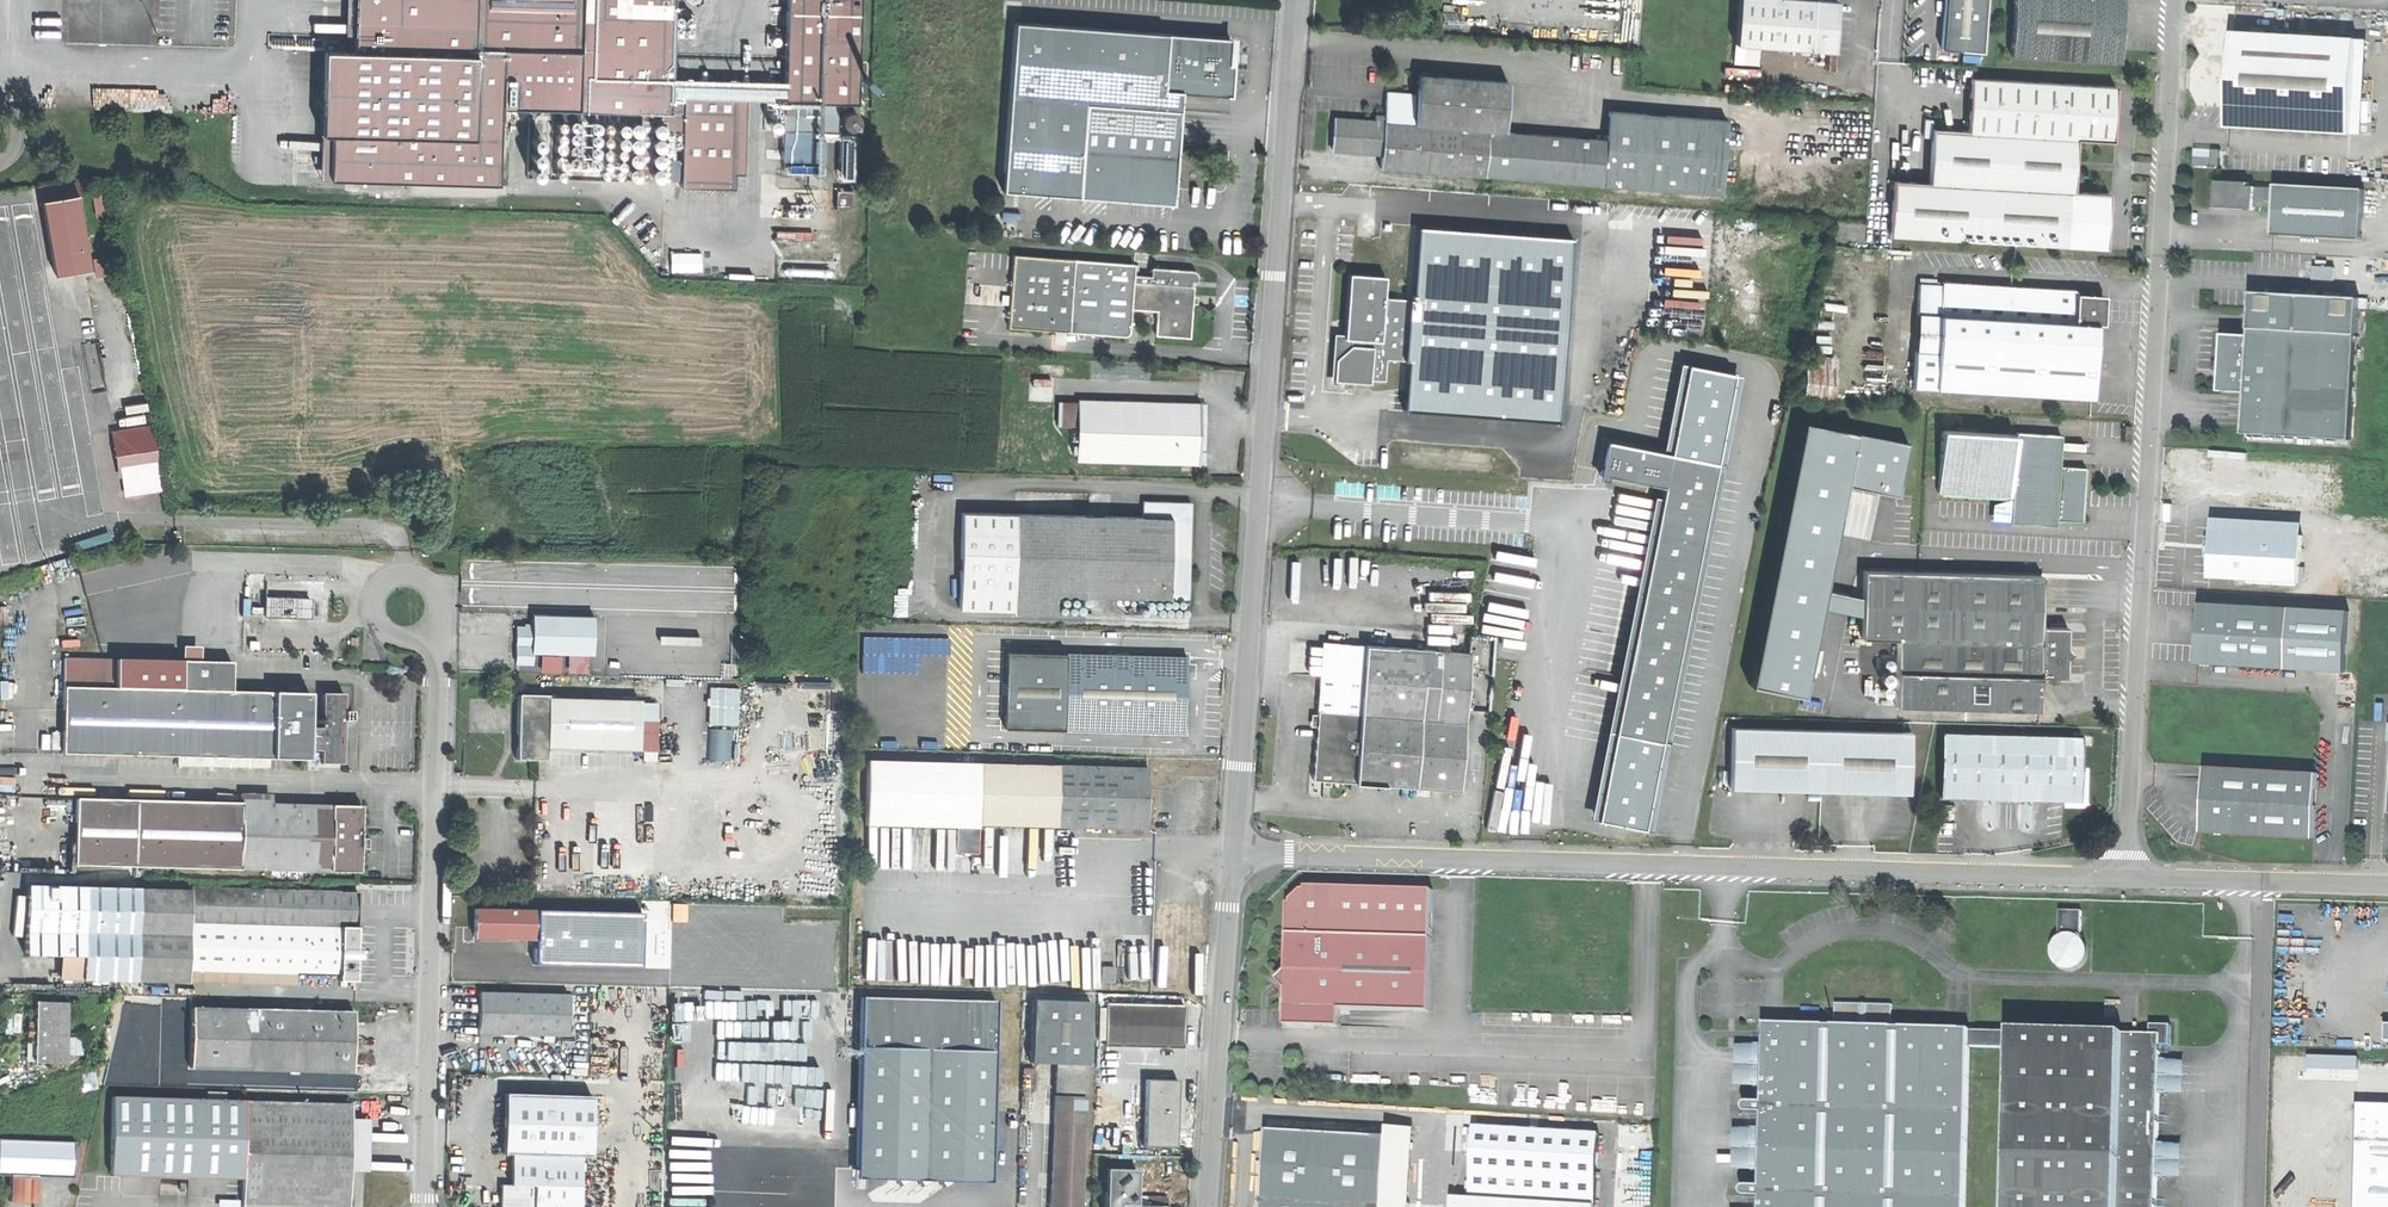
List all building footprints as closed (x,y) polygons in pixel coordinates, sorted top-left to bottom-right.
[(502,49),(567,51),(580,51),(578,95),(577,111),(641,113),(639,181),(651,182),(652,113),(670,113),(670,111),(683,112),(680,188),(734,190),(738,85),(684,83),(684,85),(671,85),(673,0),(355,0),(354,34),(353,51),(322,51),(320,134),(330,135),(330,157),(356,157),(355,181),(497,185),(499,120),(502,49)] [(345,34),(354,34),(355,0),(346,0),(345,34)] [(784,99),(838,101),(857,102),(860,0),(787,0),(784,99)] [(1829,0),(1738,0),(1735,44),(1833,51),(1835,27),(1837,1),(1829,0)] [(1938,49),(1979,52),(1983,0),(1942,0),(1938,49)] [(2010,56),(2118,62),(2119,49),(2120,36),(2120,20),(2121,0),(2012,0),(2010,56)] [(1179,122),(1182,89),(1231,93),(1234,61),(1229,60),(1231,35),(1015,19),(1003,188),(1020,189),(1078,194),(1078,193),(1173,200),(1174,187),(1177,158),(1178,143),(1179,122)] [(2230,67),(2226,128),(2351,135),(2356,40),(2232,32),(2230,67)] [(2363,136),(2368,41),(2356,40),(2351,135),(2363,136)] [(502,49),(499,120),(501,120),(501,108),(553,110),(552,120),(577,121),(577,111),(578,95),(580,51),(567,51),(502,49)] [(1508,79),(1419,72),(1417,92),(1386,89),(1384,114),(1375,114),(1375,118),(1495,128),(1496,121),(1505,122),(1508,79)] [(2114,87),(1969,79),(1965,130),(1931,128),(1927,182),(1892,181),(1887,235),(2104,250),(2106,194),(2071,191),(2073,161),(2075,139),(2111,141),(2114,87)] [(837,130),(838,101),(784,99),(782,128),(837,130)] [(1606,138),(1602,183),(1721,193),(1727,118),(1609,109),(1606,138)] [(1375,118),(1375,122),(1384,123),(1460,130),(1457,175),(1485,177),(1485,176),(1602,183),(1606,138),(1504,129),(1495,128),(1375,118)] [(1333,151),(1381,155),(1384,123),(1375,122),(1335,120),(1333,151)] [(1460,130),(1384,123),(1381,155),(1380,169),(1414,171),(1457,175),(1460,130)] [(330,135),(320,134),(319,179),(355,181),(356,157),(330,157),(330,135)] [(2200,148),(2199,163),(2214,164),(2215,148),(2200,148)] [(2273,234),(2363,240),(2365,189),(2275,183),(2275,187),(2249,185),(2249,182),(2217,179),(2216,191),(2219,191),(2218,203),(2275,207),(2273,234)] [(854,190),(836,189),(836,209),(854,210),(854,190)] [(82,195),(47,201),(60,274),(85,270),(95,268),(82,195)] [(1072,321),(1076,261),(1016,257),(1015,257),(1009,329),(1127,338),(1130,336),(1131,334),(1132,325),(1072,321)] [(1137,265),(1076,261),(1072,321),(1132,325),(1133,310),(1135,283),(1136,274),(1137,265)] [(2335,267),(2315,266),(2314,279),(2334,280),(2335,267)] [(1154,275),(1136,274),(1135,283),(1194,288),(1195,278),(1201,279),(1201,273),(1198,270),(1154,267),(1154,275)] [(2341,268),(2339,269),(2338,270),(2337,272),(2337,274),(2338,276),(2340,277),(2341,278),(2344,278),(2345,277),(2346,276),(2347,273),(2347,271),(2346,270),(2345,269),(2343,268),(2342,268),(2341,268)] [(1353,342),(1336,357),(1335,379),(1370,381),(1371,378),(1385,379),(1387,356),(1405,358),(1409,298),(1384,295),(1385,275),(1349,271),(1345,331),(1344,334),(1353,335),(1353,342)] [(1912,351),(1910,387),(2090,399),(2094,350),(2096,325),(2102,325),(2103,296),(2074,293),(2074,290),(2020,286),(2020,284),(2013,284),(2012,285),(1939,280),(1939,283),(1917,282),(1915,314),(1937,315),(1935,353),(1912,351)] [(1194,288),(1135,283),(1133,310),(1160,312),(1158,336),(1193,338),(1194,313),(1196,288),(1194,288)] [(2250,335),(2223,333),(2222,349),(2221,368),(2225,368),(2224,391),(2247,392),(2245,426),(2244,434),(2353,440),(2361,297),(2299,294),(2252,291),(2251,307),(2250,312),(2250,335)] [(1915,314),(1912,351),(1935,353),(1937,315),(1915,314)] [(1333,358),(1336,357),(1353,342),(1353,335),(1344,334),(1345,331),(1335,330),(1333,358)] [(1735,373),(1688,364),(1671,453),(1718,462),(1735,373)] [(1200,403),(1080,400),(1080,405),(1079,426),(1078,461),(1198,465),(1199,435),(1200,403)] [(1079,426),(1080,405),(1060,404),(1059,426),(1079,426)] [(1903,491),(1913,441),(1864,431),(1865,428),(1813,418),(1795,504),(1759,679),(1811,690),(1828,606),(1832,587),(1847,514),(1854,481),(1903,491)] [(156,426),(120,432),(122,446),(158,440),(156,426)] [(2013,499),(2017,438),(1943,433),(1939,495),(2013,499)] [(2012,522),(2012,524),(2056,528),(2056,522),(2083,524),(2085,484),(2086,470),(2059,468),(2061,438),(2017,435),(2017,438),(2013,499),(2013,509),(2012,522)] [(1718,462),(1671,453),(1606,440),(1600,473),(1664,487),(1597,820),(1644,829),(1718,462)] [(162,470),(160,455),(124,461),(127,475),(162,470)] [(1143,501),(1142,517),(1191,518),(1191,503),(1143,501)] [(2013,509),(1994,507),(1993,521),(2012,522),(2013,509)] [(1016,513),(961,512),(958,609),(1014,611),(1014,594),(1016,513)] [(1142,517),(1016,513),(1014,594),(1055,595),(1129,597),(1189,599),(1190,557),(1191,518),(1142,517)] [(2303,535),(2212,530),(2211,550),(2209,578),(2300,583),(2303,535)] [(1861,612),(1860,640),(1895,641),(1894,707),(2037,711),(2038,678),(2065,678),(2065,659),(2071,652),(2066,648),(2066,637),(2066,629),(2040,627),(2041,577),(1862,572),(1862,594),(1861,612)] [(1862,594),(1832,587),(1828,606),(1861,612),(1862,594)] [(1055,612),(1055,595),(1014,594),(1014,611),(1055,612)] [(307,601),(247,598),(246,615),(306,618),(307,601)] [(2197,647),(2197,665),(2287,671),(2290,609),(2199,604),(2199,615),(2198,627),(2197,647)] [(586,607),(548,606),(548,616),(585,617),(586,607)] [(2290,609),(2287,671),(2345,674),(2349,612),(2290,609)] [(593,619),(532,618),(532,629),(515,629),(515,642),(515,664),(531,665),(531,653),(592,655),(593,619)] [(1365,647),(1322,644),(1316,711),(1360,715),(1365,647)] [(1438,686),(1442,652),(1365,647),(1360,715),(1354,785),(1416,789),(1424,685),(1438,686)] [(1004,727),(1063,729),(1066,653),(1008,650),(1004,727)] [(1416,789),(1457,792),(1468,654),(1442,652),(1438,686),(1424,685),(1416,789)] [(1186,658),(1066,653),(1063,729),(1184,734),(1185,694),(1186,658)] [(62,655),(62,684),(179,684),(179,656),(62,655)] [(62,684),(61,750),(308,751),(308,742),(308,729),(311,729),(311,719),(308,719),(308,685),(230,684),(230,656),(198,656),(179,656),(179,684),(62,684)] [(320,719),(311,719),(311,729),(308,729),(308,742),(320,742),(320,755),(342,755),(342,711),(350,711),(350,708),(350,702),(342,702),(343,685),(320,685),(320,719)] [(712,724),(741,723),(740,686),(711,687),(712,724)] [(661,721),(643,720),(643,700),(552,697),(552,694),(521,693),(521,719),(520,752),(519,759),(530,759),(550,760),(550,749),(637,751),(642,751),(660,752),(661,721)] [(1310,782),(1354,785),(1360,715),(1316,711),(1314,743),(1310,782)] [(1730,728),(1729,789),(1785,790),(1908,794),(1910,733),(1902,732),(1730,728)] [(1940,733),(1939,797),(1996,798),(2021,799),(2062,800),(2078,800),(2080,736),(1940,733)] [(980,764),(867,760),(864,825),(954,828),(953,853),(976,854),(977,826),(980,764)] [(977,826),(1055,829),(1057,767),(980,764),(977,826)] [(1147,770),(1057,767),(1055,829),(1106,830),(1146,831),(1147,796),(1147,775),(1147,770)] [(2205,768),(2201,832),(2313,840),(2316,774),(2205,768)] [(73,864),(133,865),(134,798),(74,797),(73,864)] [(133,865),(148,865),(239,866),(240,799),(157,798),(134,798),(133,865)] [(361,801),(240,799),(239,866),(359,869),(360,844),(360,833),(361,801)] [(367,833),(360,833),(360,844),(368,843),(370,841),(370,838),(370,836),(367,833)] [(134,981),(136,888),(25,885),(23,955),(58,956),(81,957),(80,979),(134,981)] [(225,924),(357,928),(358,892),(190,887),(190,890),(136,888),(134,981),(187,982),(188,970),(189,922),(225,924)] [(1290,904),(1289,934),(1433,939),(1434,891),(1306,887),(1306,890),(1303,890),(1293,901),(1293,904),(1290,904)] [(593,949),(594,900),(534,898),(534,910),(533,938),(533,941),(533,948),(593,949)] [(629,921),(630,901),(594,900),(593,949),(629,951),(638,951),(640,921),(629,921)] [(640,901),(630,901),(629,921),(640,921),(640,901)] [(533,938),(534,910),(473,909),(473,923),(472,937),(533,938)] [(2058,912),(2058,934),(2079,934),(2080,912),(2058,912)] [(224,971),(225,924),(189,922),(188,970),(224,971)] [(357,928),(225,924),(224,971),(239,972),(339,975),(339,981),(356,981),(357,959),(357,952),(357,950),(357,928)] [(1433,939),(1289,934),(1287,1011),(1286,1025),(1313,1027),(1341,1028),(1341,1009),(1430,1012),(1433,939)] [(533,948),(533,941),(485,941),(486,950),(533,950),(533,948)] [(81,957),(58,956),(57,978),(80,979),(81,957)] [(1114,968),(1102,967),(1101,981),(1114,982),(1114,968)] [(223,983),(224,971),(188,970),(187,982),(223,983)] [(239,972),(224,971),(223,983),(238,984),(239,972)] [(296,974),(239,972),(238,984),(296,985),(296,974)] [(569,995),(478,993),(478,1011),(477,1035),(568,1037),(569,995)] [(859,998),(857,1048),(994,1054),(995,1002),(859,998)] [(35,1044),(35,1060),(66,1061),(66,1052),(67,1035),(68,1000),(37,999),(36,1025),(30,1025),(29,1044),(35,1044)] [(1090,1003),(1035,1001),(1033,1064),(1055,1064),(1088,1065),(1090,1003)] [(1185,1007),(1107,1004),(1105,1048),(1183,1051),(1184,1044),(1184,1026),(1185,1007)] [(1969,1048),(1969,1031),(1891,1028),(1892,1006),(1863,1005),(1834,1004),(1834,1027),(1764,1025),(1763,1048),(1762,1090),(1762,1104),(1748,1104),(1748,1115),(1761,1116),(1761,1132),(1760,1173),(1759,1187),(1746,1187),(1746,1198),(1759,1199),(1759,1206),(1964,1206),(1969,1048)] [(201,1070),(202,1009),(191,1008),(189,1070),(201,1070)] [(245,1010),(202,1009),(201,1070),(244,1071),(245,1010)] [(244,1071),(352,1073),(352,1071),(353,1040),(353,1022),(353,1013),(245,1010),(244,1071)] [(2149,1025),(2149,1036),(2159,1036),(2158,1047),(2168,1047),(2168,1026),(2149,1025)] [(2011,1032),(1969,1031),(1969,1048),(2011,1049),(2011,1032)] [(2156,1179),(2156,1145),(2157,1096),(2158,1062),(2158,1047),(2159,1036),(2149,1036),(2114,1035),(2011,1032),(2011,1049),(2006,1206),(2155,1206),(2156,1179)] [(67,1035),(66,1052),(84,1052),(85,1035),(67,1035)] [(1735,1089),(1762,1090),(1763,1048),(1736,1046),(1735,1089)] [(994,1054),(857,1048),(854,1167),(991,1171),(992,1127),(994,1054)] [(2182,1063),(2158,1062),(2157,1096),(2182,1096),(2182,1063)] [(1088,1092),(1088,1065),(1055,1064),(1055,1092),(1088,1092)] [(1151,1081),(1147,1081),(1145,1148),(1148,1148),(1177,1150),(1179,1082),(1151,1081)] [(206,1092),(206,1100),(225,1100),(225,1092),(206,1092)] [(510,1186),(534,1187),(535,1155),(581,1157),(590,1157),(592,1097),(504,1094),(503,1131),(502,1155),(511,1155),(510,1185),(510,1186)] [(1054,1095),(1050,1206),(1082,1206),(1086,1097),(1054,1095)] [(242,1179),(244,1101),(225,1100),(206,1100),(141,1098),(111,1097),(108,1174),(172,1177),(242,1179)] [(244,1101),(242,1179),(241,1206),(258,1206),(347,1206),(349,1144),(350,1104),(244,1101)] [(2355,1206),(2387,1206),(2387,1103),(2376,1103),(2358,1102),(2355,1206)] [(368,1119),(350,1119),(349,1173),(366,1174),(368,1119)] [(1384,1139),(1386,1139),(1382,1206),(1405,1206),(1410,1131),(1384,1128),(1384,1139)] [(1465,1128),(1462,1198),(1469,1198),(1472,1128),(1465,1128)] [(1557,1204),(1562,1134),(1472,1128),(1469,1198),(1557,1204)] [(1733,1172),(1760,1173),(1761,1132),(1734,1131),(1733,1172)] [(1386,1139),(1384,1139),(1266,1132),(1261,1206),(1382,1206),(1386,1139)] [(1597,1136),(1562,1134),(1557,1204),(1593,1206),(1597,1136)] [(0,1139),(0,1174),(9,1175),(36,1176),(72,1177),(74,1142),(0,1139)] [(2181,1146),(2156,1145),(2156,1179),(2180,1179),(2181,1146)] [(534,1206),(580,1206),(581,1157),(535,1155),(534,1187),(534,1206)] [(854,1172),(991,1176),(991,1171),(854,1167),(854,1172)] [(1105,1169),(1104,1192),(1135,1192),(1136,1170),(1105,1169)] [(36,1176),(9,1175),(8,1201),(22,1202),(35,1202),(36,1176)] [(534,1187),(510,1186),(510,1185),(501,1185),(500,1206),(534,1206),(534,1187)] [(1135,1205),(1135,1192),(1104,1192),(1104,1206),(1121,1206),(1122,1205),(1135,1205)] [(1462,1198),(1451,1197),(1450,1206),(1461,1206),(1462,1198)] [(1593,1206),(1557,1204),(1469,1198),(1462,1198),(1461,1206),(1593,1206)]
